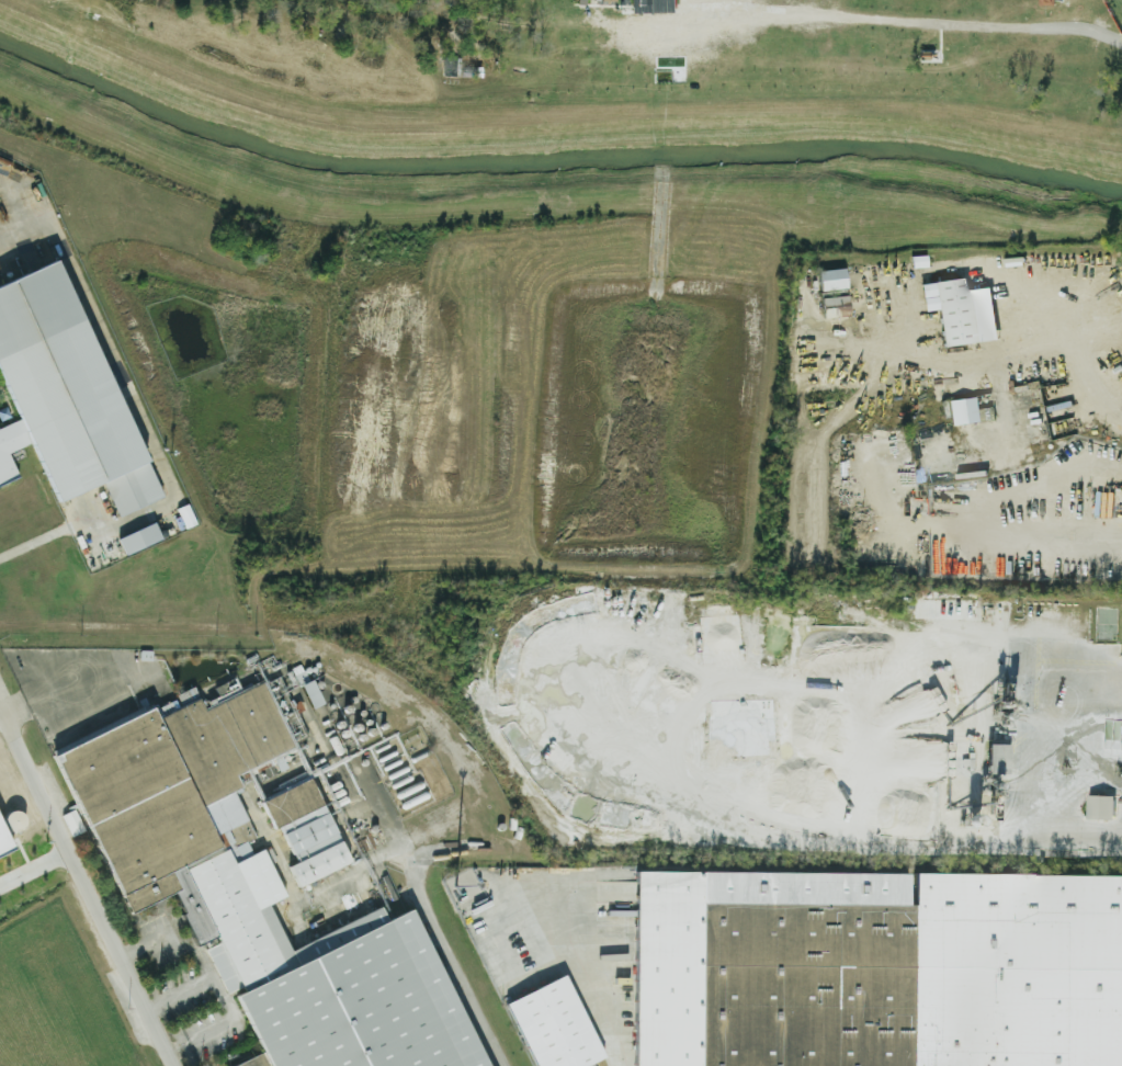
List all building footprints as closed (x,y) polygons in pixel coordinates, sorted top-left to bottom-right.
[(620,15),(670,14),(669,0),(620,0),(620,15)] [(60,262),(0,290),(0,372),(21,419),(0,428),(0,487),(20,478),(9,454),(34,443),(61,504),(104,485),(118,517),(166,496),(60,262)] [(842,288),(839,268),(811,272),(815,292),(842,288)] [(930,282),(939,348),(972,343),(963,277),(930,282)] [(817,317),(842,316),(841,297),(816,298),(817,317)] [(975,422),(971,397),(944,401),(948,426),(975,422)] [(166,540),(158,523),(119,540),(126,557),(166,540)] [(307,708),(318,703),(307,679),(295,684),(307,708)] [(260,682),(200,707),(196,701),(155,719),(150,711),(47,755),(71,810),(60,815),(70,839),(86,832),(122,917),(169,897),(190,948),(205,941),(254,1056),(232,1065),(478,1065),(410,907),(379,920),(375,909),(284,948),(267,906),(282,899),(261,849),(250,854),(245,843),(253,840),(233,792),(239,789),(234,775),(290,751),(260,682)] [(982,773),(1000,773),(1001,745),(982,745),(982,773)] [(1084,795),(1084,818),(1109,818),(1109,795),(1084,795)] [(281,865),(292,889),(345,864),(321,813),(273,836),(286,862),(281,865)] [(21,855),(0,866),(0,814),(21,855)] [(690,1065),(1121,1065),(1121,877),(909,875),(909,905),(695,905),(690,1065)] [(496,1003),(526,1065),(584,1065),(596,1061),(555,975),(496,1003)]
